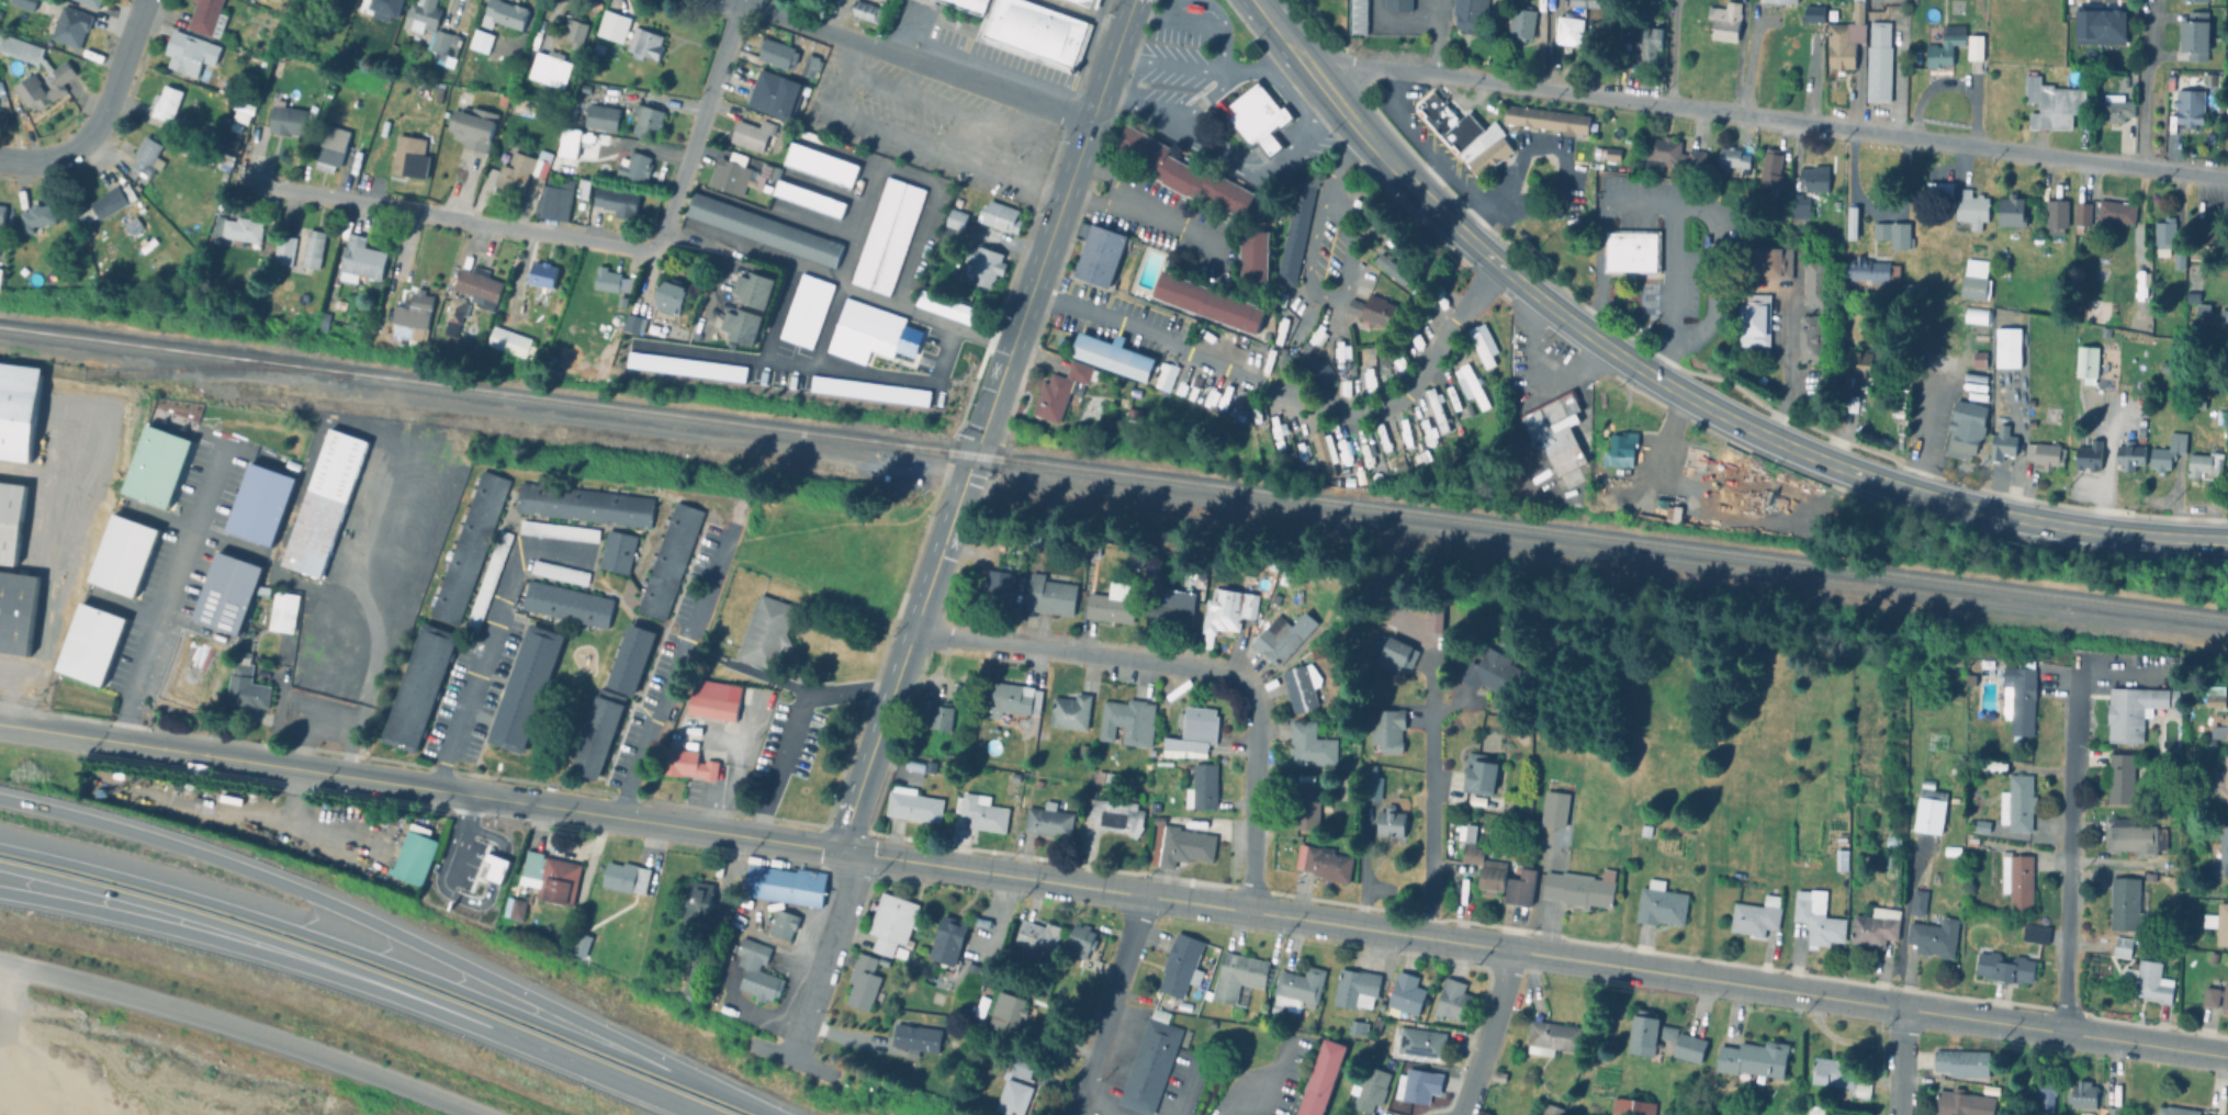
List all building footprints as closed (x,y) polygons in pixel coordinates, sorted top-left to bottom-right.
[(9,2),(9,0),(36,0),(33,10),(9,2)] [(99,9),(74,0),(102,0),(99,9)] [(198,1),(194,0),(223,0),(220,12),(227,15),(220,37),(212,35),(212,36),(188,29),(198,1)] [(417,2),(417,0),(438,0),(436,7),(441,9),(435,32),(424,27),(421,33),(417,32),(415,37),(409,36),(412,30),(401,26),(409,1),(420,4),(417,2)] [(477,23),(486,0),(500,0),(510,3),(511,2),(525,7),(524,8),(527,9),(526,12),(533,15),(529,30),(520,27),(519,30),(491,20),(488,27),(477,23)] [(930,9),(907,0),(934,0),(933,2),(930,9)] [(1015,0),(934,0),(933,2),(981,20),(974,42),(1074,79),(1091,29),(1015,0)] [(1093,14),(1056,0),(1097,0),(1093,14)] [(1350,31),(1350,0),(1366,0),(1365,31),(1350,31)] [(94,15),(88,31),(86,30),(80,47),(52,37),(64,4),(94,15)] [(2209,14),(2209,23),(2212,23),(2212,54),(2209,54),(2209,64),(2190,64),(2190,54),(2183,54),(2183,23),(2191,23),(2191,13),(2209,14)] [(491,33),(482,59),(465,53),(468,47),(465,46),(472,26),(491,33)] [(221,46),(214,65),(202,61),(196,78),(167,67),(171,55),(165,53),(173,29),(221,46)] [(437,30),(453,35),(454,34),(463,36),(457,58),(455,58),(452,67),(445,65),(447,56),(430,50),(431,45),(425,43),(429,31),(436,33),(437,30)] [(38,65),(0,50),(0,37),(2,32),(44,48),(38,65)] [(545,47),(562,54),(560,58),(570,61),(560,88),(525,76),(535,49),(544,53),(545,47)] [(468,57),(463,69),(455,67),(460,55),(468,57)] [(442,65),(440,76),(431,74),(436,58),(440,59),(438,64),(442,65)] [(66,91),(37,111),(32,104),(27,108),(13,88),(33,74),(40,83),(38,85),(45,92),(50,88),(47,82),(56,77),(52,70),(66,60),(76,75),(61,85),(66,91)] [(2217,77),(2217,88),(2207,87),(2208,76),(2217,77)] [(445,83),(441,102),(434,100),(436,88),(429,87),(430,80),(445,83)] [(1259,81),(1224,110),(1253,148),(1259,144),(1270,158),(1283,146),(1272,133),(1294,116),(1285,105),(1283,109),(1259,81)] [(335,85),(334,89),(335,90),(330,101),(322,98),(325,87),(327,87),(328,82),(335,85)] [(183,91),(172,123),(151,115),(154,106),(150,105),(154,95),(158,93),(161,94),(165,85),(183,91)] [(1434,88),(1418,102),(1418,108),(1453,147),(1456,145),(1460,149),(1456,155),(1479,180),(1516,148),(1493,120),(1485,126),(1469,110),(1462,117),(1434,88)] [(2206,93),(2205,126),(2196,126),(2196,131),(2186,131),(2186,126),(2179,125),(2180,110),(2184,110),(2184,92),(2206,93)] [(308,110),(304,136),(269,131),(274,99),(285,101),(284,106),(308,110)] [(252,108),(250,114),(236,109),(238,102),(252,108)] [(464,105),(462,111),(468,112),(470,105),(496,113),(485,151),(458,144),(460,139),(450,137),(452,131),(445,128),(450,106),(453,108),(454,102),(464,105)] [(1505,102),(1504,121),(1588,134),(1588,113),(1505,102)] [(250,114),(247,124),(232,120),(235,110),(250,114)] [(246,126),(244,133),(228,128),(230,122),(246,126)] [(351,131),(340,166),(336,165),(334,172),(315,167),(328,123),(351,131)] [(408,132),(431,136),(428,154),(431,155),(427,178),(392,171),(400,133),(408,135),(408,132)] [(164,161),(159,170),(155,168),(149,177),(146,174),(145,178),(138,173),(140,170),(132,165),(136,158),(133,157),(145,135),(162,145),(156,157),(164,161)] [(193,145),(190,154),(176,149),(179,140),(193,145)] [(500,147),(510,151),(511,149),(535,158),(538,148),(551,153),(542,177),(527,170),(518,193),(492,183),(499,162),(496,160),(500,147)] [(572,179),(565,221),(532,214),(538,182),(542,183),(544,173),(572,179)] [(126,184),(134,199),(126,203),(127,204),(99,219),(89,203),(105,194),(104,191),(116,184),(119,189),(126,184)] [(37,201),(38,204),(54,202),(56,222),(32,225),(33,230),(23,233),(20,211),(29,210),(27,204),(32,203),(32,202),(37,201)] [(225,218),(236,219),(237,216),(263,219),(260,243),(222,236),(222,235),(213,234),(215,215),(225,216),(225,218)] [(143,225),(130,235),(123,225),(136,216),(143,225)] [(2176,218),(2176,224),(2178,224),(2178,245),(2174,245),(2174,248),(2171,248),(2171,250),(2159,250),(2159,245),(2157,245),(2157,223),(2167,223),(2168,218),(2176,218)] [(2220,229),(2219,247),(2194,246),(2195,227),(2220,229)] [(325,232),(319,269),(302,266),(307,228),(325,232)] [(1607,230),(1607,271),(1658,271),(1658,230),(1607,230)] [(385,251),(380,279),(357,273),(356,282),(338,278),(348,232),(365,236),(364,240),(378,243),(376,249),(385,251)] [(296,236),(291,266),(272,262),(277,233),(296,236)] [(2187,247),(2187,267),(2178,267),(2178,247),(2187,247)] [(471,254),(466,269),(459,267),(463,251),(471,254)] [(532,260),(541,262),(542,260),(549,262),(548,264),(556,266),(551,289),(527,282),(532,260)] [(487,270),(485,275),(500,281),(490,311),(472,304),(474,296),(450,288),(458,268),(469,271),(471,264),(487,270)] [(421,289),(421,292),(430,294),(423,328),(421,327),(418,340),(393,335),(395,323),(386,320),(391,303),(400,305),(401,300),(406,301),(408,291),(413,292),(414,286),(421,289)] [(334,295),(330,308),(324,307),(327,293),(334,295)] [(451,295),(463,297),(462,302),(468,303),(465,316),(459,314),(453,336),(440,333),(443,318),(442,318),(448,296),(450,297),(451,295)] [(2214,306),(2213,317),(2199,317),(2201,305),(2214,306)] [(329,313),(326,330),(316,328),(320,311),(329,313)] [(536,347),(530,360),(484,343),(491,325),(528,338),(526,342),(536,347)] [(1069,358),(1092,365),(1085,383),(1072,378),(1056,423),(1029,413),(1042,381),(1046,382),(1050,372),(1064,376),(1069,358)] [(2176,364),(2176,374),(2163,374),(2163,363),(2176,364)] [(29,466),(41,373),(0,368),(0,463),(29,466)] [(1572,390),(1521,415),(1534,442),(1541,440),(1560,475),(1589,462),(1572,426),(1586,417),(1572,390)] [(326,431),(278,567),(320,584),(367,444),(326,431)] [(2188,435),(2187,457),(2179,455),(2179,461),(2174,461),(2173,471),(2167,470),(2167,473),(2158,473),(2158,470),(2151,469),(2153,449),(2172,451),(2172,435),(2188,435)] [(2225,455),(2221,487),(2215,486),(2216,475),(2204,473),(2204,480),(2188,477),(2191,454),(2215,458),(2215,454),(2225,455)] [(15,570),(26,488),(0,485),(0,567),(15,570)] [(112,520),(89,584),(139,601),(161,538),(112,520)] [(26,663),(37,581),(0,576),(0,659),(26,663)] [(740,643),(764,581),(799,595),(775,656),(740,643)] [(79,607),(55,674),(103,691),(127,623),(79,607)] [(694,675),(740,680),(736,714),(689,709),(694,675)] [(2227,687),(2227,708),(2207,708),(2207,688),(2227,687)] [(2226,716),(2227,716),(2227,741),(2214,741),(2214,727),(2221,728),(2221,719),(2226,719),(2226,716)] [(709,759),(709,756),(720,757),(718,776),(707,774),(707,770),(663,765),(666,745),(700,750),(699,758),(709,759)] [(2227,757),(2227,803),(2220,803),(2219,791),(2215,791),(2214,773),(2227,773),(2227,757)] [(2223,827),(2227,827),(2227,878),(2214,878),(2214,861),(2223,861),(2223,860),(2216,860),(2216,841),(2223,841),(2223,827)] [(2219,903),(2227,904),(2227,948),(2217,947),(2218,930),(2204,928),(2205,915),(2218,916),(2219,903)] [(2226,984),(2227,985),(2227,1010),(2223,1010),(2224,998),(2221,998),(2219,1009),(2204,1006),(2207,988),(2223,990),(2221,991),(2225,992),(2226,984)]
